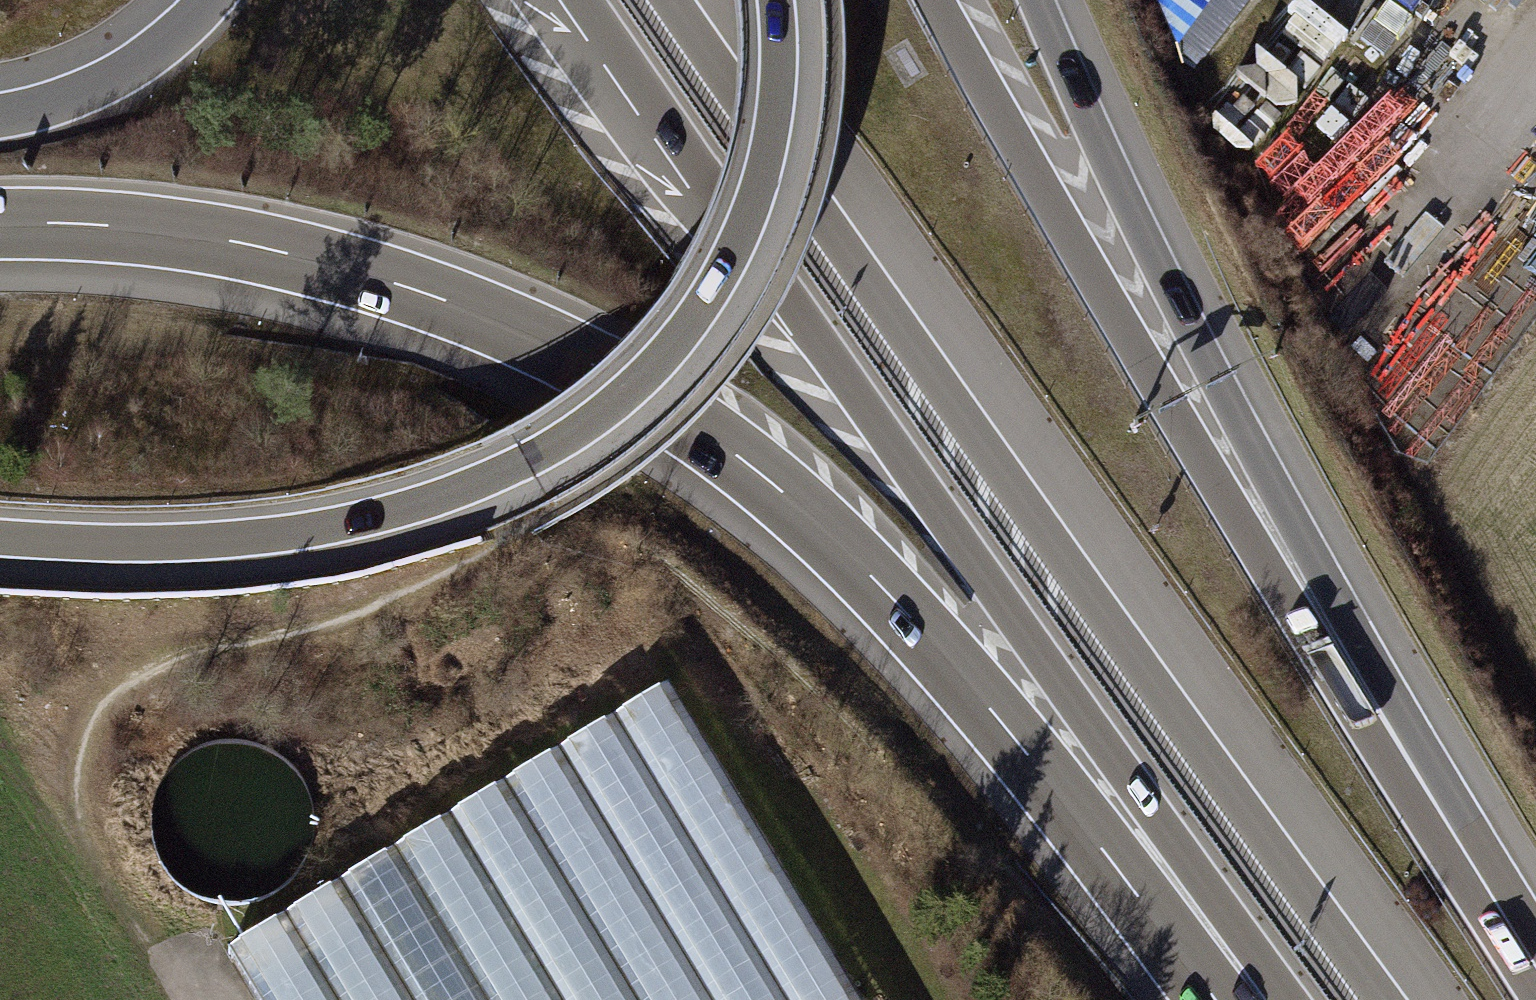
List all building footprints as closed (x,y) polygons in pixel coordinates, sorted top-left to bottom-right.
[(1271,20),(1246,0),(1151,0),(1178,48),(1225,79),(1271,20)] [(222,949),(253,999),(857,999),(663,681),(222,949)]
